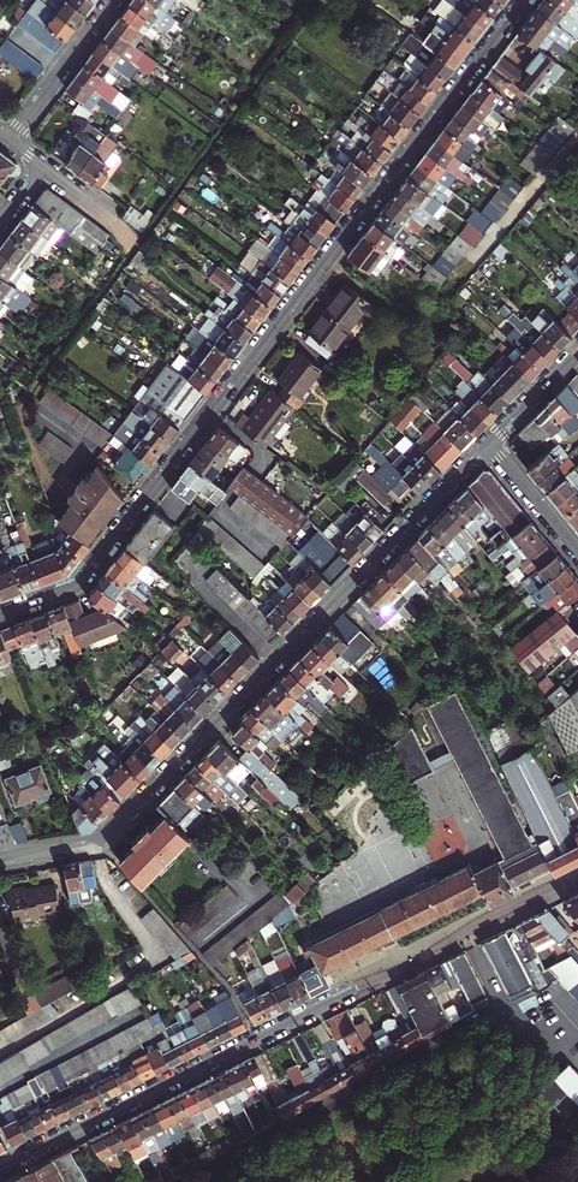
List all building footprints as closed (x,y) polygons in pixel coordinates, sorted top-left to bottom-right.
[(64,0),(50,0),(53,2),(47,9),(76,30),(81,24),(86,17),(68,3),(64,0)] [(68,3),(86,17),(90,11),(95,5),(88,0),(71,0),(68,3)] [(129,5),(167,34),(176,22),(165,14),(145,0),(133,0),(129,5)] [(165,14),(175,3),(171,0),(145,0),(165,14)] [(190,3),(198,9),(201,4),(196,0),(192,0),(190,3)] [(441,0),(436,0),(429,10),(473,42),(478,36),(482,30),(472,22),(470,24),(462,17),(463,16),(441,0)] [(467,0),(441,0),(463,16),(462,17),(470,24),(472,22),(482,30),(487,24),(491,18),(467,0)] [(491,18),(496,11),(502,5),(495,0),(467,0),(491,18)] [(553,0),(543,0),(542,1),(538,7),(574,35),(577,38),(577,37),(577,19),(553,0)] [(577,0),(553,0),(577,19),(577,0)] [(76,30),(47,9),(38,2),(28,15),(66,43),(70,37),(73,34),(76,30)] [(167,34),(129,5),(124,12),(119,18),(143,35),(166,52),(174,40),(167,34)] [(533,13),(528,19),(568,49),(572,44),(569,41),(574,35),(538,7),(533,13)] [(473,42),(429,10),(419,23),(429,31),(441,40),(442,39),(452,46),(452,48),(462,56),(468,49),(473,42)] [(66,43),(28,15),(18,28),(56,57),(66,43)] [(143,35),(119,18),(115,24),(111,30),(134,47),(143,35)] [(568,49),(528,19),(524,25),(519,31),(531,40),(537,45),(547,53),(552,47),(563,56),(568,49)] [(134,47),(111,30),(106,36),(101,43),(134,66),(148,77),(157,64),(142,53),(139,50),(134,47)] [(441,40),(429,31),(420,43),(453,68),(457,63),(460,60),(462,56),(452,48),(452,46),(442,39),(441,40)] [(453,68),(420,43),(410,36),(401,47),(411,54),(444,80),(449,74),(453,68)] [(537,45),(531,40),(526,45),(533,50),(537,45)] [(134,66),(101,43),(97,49),(92,55),(125,79),(134,66)] [(7,44),(0,52),(0,59),(35,85),(44,72),(7,44)] [(494,66),(531,94),(547,74),(553,67),(558,62),(547,53),(537,45),(533,50),(538,54),(528,66),(533,70),(529,75),(502,54),(498,59),(495,64),(494,66)] [(444,80),(411,54),(402,67),(404,68),(435,92),(440,86),(444,80)] [(88,61),(84,66),(116,91),(121,84),(131,91),(135,86),(125,79),(92,55),(88,61)] [(195,59),(189,55),(185,60),(191,65),(195,59)] [(566,68),(558,62),(553,67),(547,74),(556,81),(566,68)] [(74,79),(120,113),(129,101),(116,91),(84,66),(79,73),(74,79)] [(498,89),(503,92),(507,86),(521,97),(517,103),(521,107),(531,94),(494,66),(491,69),(488,73),(484,78),(498,89)] [(435,92),(404,68),(394,80),(426,104),(430,98),(435,92)] [(394,80),(383,72),(374,84),(385,93),(387,91),(399,100),(418,114),(421,110),(426,104),(394,80)] [(493,106),(503,92),(498,89),(484,78),(479,85),(474,91),(493,106)] [(120,113),(74,79),(70,85),(65,91),(80,102),(73,113),(79,117),(85,122),(90,114),(88,113),(95,104),(115,119),(120,113)] [(418,114),(399,100),(395,106),(371,88),(365,96),(378,106),(408,128),(418,114)] [(497,110),(493,106),(474,91),(470,97),(465,104),(489,122),(497,128),(506,117),(497,110)] [(493,106),(497,110),(507,96),(503,92),(493,106)] [(480,134),(489,122),(465,104),(460,110),(456,116),(480,134)] [(222,113),(213,106),(209,111),(218,118),(222,113)] [(370,117),(375,122),(399,140),(403,134),(408,128),(378,106),(370,117)] [(351,115),(347,120),(389,152),(394,146),(399,140),(375,122),(371,127),(360,117),(357,120),(351,115)] [(456,116),(447,127),(483,155),(492,143),(480,134),(456,116)] [(79,117),(75,122),(84,129),(76,138),(80,141),(73,150),(68,146),(62,152),(57,159),(79,176),(107,138),(104,136),(85,122),(79,117)] [(551,129),(565,140),(575,128),(561,117),(551,129)] [(350,141),(352,142),(380,164),(385,158),(389,152),(347,120),(343,125),(355,134),(350,141)] [(483,155),(447,127),(442,133),(438,139),(470,165),(473,167),(483,155)] [(551,129),(540,142),(554,152),(565,140),(551,129)] [(112,132),(109,136),(115,140),(118,136),(112,132)] [(350,141),(338,132),(329,144),(337,149),(340,152),(343,155),(352,142),(350,141)] [(107,138),(79,176),(101,192),(110,180),(100,172),(119,148),(107,138)] [(433,145),(429,151),(458,174),(469,183),(473,177),(466,171),(470,165),(438,139),(433,145)] [(380,164),(352,142),(343,155),(371,176),(376,170),(380,164)] [(554,152),(540,142),(530,153),(544,164),(554,152)] [(3,180),(10,170),(14,173),(18,176),(24,167),(0,149),(0,178),(3,180)] [(337,149),(332,157),(335,159),(340,152),(337,149)] [(371,176),(343,155),(340,152),(335,159),(332,157),(324,151),(321,156),(362,187),(367,181),(371,176)] [(458,174),(429,151),(424,157),(420,163),(449,185),(458,174)] [(534,175),(544,164),(530,153),(520,165),(534,175)] [(331,169),(325,178),(354,199),(358,193),(362,187),(321,156),(318,159),(331,169)] [(449,185),(420,163),(415,169),(411,175),(445,201),(454,190),(449,185)] [(318,190),(320,192),(345,210),(354,199),(325,178),(312,168),(308,173),(317,179),(323,184),(318,190)] [(445,201),(411,175),(407,180),(404,184),(401,188),(434,214),(434,215),(439,219),(449,206),(447,204),(445,201)] [(510,176),(500,188),(514,198),(524,187),(510,176)] [(323,184),(317,179),(312,186),(318,190),(323,184)] [(42,195),(65,212),(71,204),(48,186),(45,191),(42,195)] [(434,214),(401,188),(397,193),(393,199),(426,225),(434,215),(434,214)] [(514,198),(500,188),(490,199),(504,210),(514,198)] [(345,210),(320,192),(315,197),(321,202),(316,208),(335,223),(339,218),(345,210)] [(39,199),(36,203),(59,220),(65,212),(42,195),(39,199)] [(543,195),(533,206),(538,211),(548,200),(543,195)] [(285,204),(293,210),(326,235),(331,229),(335,223),(316,208),(308,202),(304,207),(290,197),(285,204)] [(384,210),(417,235),(426,225),(393,199),(388,204),(384,210)] [(490,199),(480,210),(494,221),(504,210),(490,199)] [(151,219),(118,200),(110,213),(144,232),(151,219)] [(178,202),(174,207),(182,213),(185,208),(178,202)] [(59,220),(36,203),(30,211),(24,219),(51,240),(60,227),(63,229),(66,226),(59,220)] [(66,226),(74,231),(86,215),(71,204),(65,212),(59,220),(66,226)] [(532,207),(526,215),(538,227),(545,220),(532,207)] [(485,233),(494,221),(480,210),(477,208),(468,220),(471,222),(484,232),(485,233)] [(326,235),(293,210),(284,222),(289,226),(317,247),(322,241),(326,235)] [(409,246),(417,235),(384,210),(380,215),(376,221),(398,238),(409,246)] [(74,231),(87,241),(99,224),(86,215),(74,231)] [(51,240),(24,219),(18,226),(12,234),(41,256),(44,253),(42,251),(51,240)] [(460,234),(471,222),(468,220),(458,233),(460,234)] [(395,242),(398,238),(376,221),(371,227),(367,233),(394,253),(399,257),(406,250),(395,242)] [(268,227),(277,234),(308,259),(312,253),(317,247),(289,226),(285,232),(272,222),(268,227)] [(471,222),(460,234),(474,245),(484,232),(471,222)] [(87,241),(101,251),(106,244),(109,239),(112,235),(99,224),(87,241)] [(359,244),(350,255),(370,270),(372,267),(379,273),(394,253),(367,233),(359,244)] [(510,233),(503,241),(511,248),(518,239),(510,233)] [(41,256),(12,234),(6,241),(0,249),(27,270),(36,257),(39,259),(41,256)] [(308,259),(277,234),(270,244),(261,237),(259,240),(299,270),(304,265),(308,259)] [(465,255),(474,245),(460,234),(451,245),(465,255)] [(250,252),(261,261),(289,283),(294,277),(299,270),(259,240),(250,252)] [(501,243),(493,253),(502,261),(510,252),(501,243)] [(457,265),(465,255),(451,245),(443,254),(457,265)] [(0,249),(0,272),(24,291),(35,276),(27,270),(0,249)] [(139,249),(130,262),(144,271),(153,260),(139,249)] [(434,265),(448,275),(457,265),(443,254),(434,265)] [(252,273),(281,294),(285,289),(289,283),(261,261),(252,273)] [(566,281),(577,293),(577,271),(567,261),(562,267),(571,276),(566,281)] [(436,289),(448,275),(434,265),(429,262),(425,266),(430,270),(423,278),(436,289)] [(243,285),(232,276),(219,266),(209,279),(233,297),(262,319),(267,313),(272,307),(248,289),(245,292),(241,289),(243,285)] [(0,272),(0,297),(11,305),(21,313),(33,297),(24,291),(0,272)] [(235,272),(232,276),(243,285),(248,289),(272,307),(276,300),(281,294),(252,273),(247,281),(235,272)] [(566,281),(561,276),(555,282),(563,290),(558,295),(573,309),(577,314),(577,293),(566,281)] [(326,309),(350,327),(362,311),(371,318),(379,308),(347,283),(336,296),(326,309)] [(134,311),(139,304),(125,293),(119,300),(134,311)] [(102,312),(111,301),(105,296),(96,308),(102,312)] [(213,301),(219,306),(253,332),(257,325),(262,319),(233,297),(227,304),(217,296),(213,301)] [(0,297),(0,319),(11,305),(0,297)] [(514,314),(517,311),(511,305),(508,309),(514,314)] [(253,332),(219,306),(214,312),(209,308),(205,312),(216,321),(244,343),(249,337),(253,332)] [(575,337),(560,322),(557,319),(552,325),(542,314),(536,308),(530,315),(539,324),(563,348),(569,342),(575,337)] [(350,327),(326,309),(318,319),(310,329),(312,331),(306,339),(332,359),(339,352),(334,348),(350,327)] [(563,348),(539,324),(534,331),(527,324),(528,323),(517,311),(514,314),(508,309),(505,312),(519,326),(553,359),(558,354),(563,348)] [(557,319),(547,309),(542,314),(552,325),(557,319)] [(573,309),(560,322),(575,337),(577,333),(577,314),(573,309)] [(187,320),(180,315),(176,321),(183,326),(187,320)] [(244,343),(216,321),(206,335),(234,356),(239,350),(244,343)] [(509,336),(520,346),(544,368),(548,364),(553,359),(519,326),(509,336)] [(206,335),(195,327),(186,339),(196,347),(225,368),(230,362),(234,356),(206,335)] [(76,343),(81,349),(89,343),(84,337),(76,343)] [(118,343),(114,350),(121,355),(126,349),(118,343)] [(514,353),(510,356),(534,378),(539,373),(544,368),(520,346),(514,353)] [(188,354),(186,357),(216,380),(221,374),(225,368),(196,347),(191,354),(192,355),(191,357),(188,354)] [(513,400),(487,373),(481,368),(476,374),(452,351),(445,358),(467,379),(501,412),(507,406),(513,400)] [(280,393),(294,404),(322,367),(302,352),(291,366),(280,381),(286,386),(280,393)] [(216,380),(186,357),(181,353),(171,365),(207,392),(212,386),(216,380)] [(487,373),(513,400),(524,389),(534,378),(510,356),(506,353),(487,373)] [(142,398),(180,428),(207,392),(171,365),(169,362),(142,398)] [(577,374),(572,380),(566,385),(577,400),(577,375),(577,374)] [(501,412),(467,379),(460,385),(478,403),(475,406),(474,408),(481,416),(483,414),(492,422),(497,417),(501,412)] [(566,385),(563,389),(559,392),(555,397),(570,415),(577,408),(577,400),(566,385)] [(48,393),(43,400),(107,446),(108,444),(116,434),(116,433),(53,387),(48,393)] [(420,388),(413,397),(427,411),(429,413),(437,405),(420,388)] [(240,423),(266,444),(296,405),(294,404),(280,393),(274,389),(253,417),(251,414),(249,412),(240,423)] [(406,432),(427,411),(413,397),(393,420),(406,432)] [(577,427),(577,424),(570,415),(555,397),(550,402),(545,407),(568,435),(577,427)] [(180,428),(142,398),(133,410),(171,440),(176,434),(180,428)] [(481,416),(474,408),(470,411),(466,408),(461,403),(456,409),(481,434),(486,428),(492,422),(483,414),(481,416)] [(466,408),(470,411),(474,408),(475,406),(471,403),(466,408)] [(452,413),(441,425),(466,449),(473,441),(481,434),(456,409),(451,404),(447,408),(452,413)] [(539,413),(534,418),(549,435),(557,444),(558,443),(568,435),(545,407),(539,413)] [(171,440),(133,410),(124,423),(162,452),(167,446),(171,440)] [(526,427),(517,436),(532,451),(549,435),(534,418),(526,427)] [(130,434),(125,441),(154,463),(158,457),(162,452),(124,423),(120,428),(130,434)] [(466,449),(441,425),(427,439),(435,447),(429,454),(445,470),(456,460),(466,449)] [(216,433),(211,439),(247,467),(257,453),(221,426),(216,433)] [(50,432),(40,444),(64,463),(74,451),(50,432)] [(154,463),(125,441),(116,434),(108,444),(124,454),(115,467),(133,480),(138,472),(144,476),(149,469),(154,463)] [(445,470),(429,454),(409,435),(399,446),(411,458),(435,481),(440,476),(445,470)] [(192,464),(213,480),(218,474),(234,485),(247,467),(211,439),(201,451),(192,464)] [(374,443),(369,448),(383,462),(372,473),(396,496),(400,500),(408,491),(416,483),(401,469),(374,443)] [(537,480),(568,455),(558,443),(557,444),(527,468),(528,469),(529,471),(532,474),(537,480)] [(577,466),(568,455),(537,480),(541,486),(546,492),(577,466)] [(435,481),(411,458),(401,469),(416,483),(424,492),(429,487),(435,481)] [(372,473),(359,460),(350,471),(358,480),(360,481),(363,478),(388,504),(392,500),(396,496),(372,473)] [(117,510),(126,498),(97,462),(91,471),(88,469),(78,482),(109,516),(115,508),(117,510)] [(201,490),(211,497),(216,491),(225,497),(229,491),(213,480),(192,464),(188,470),(183,476),(174,487),(192,501),(201,490)] [(546,492),(550,497),(556,504),(577,486),(577,466),(546,492)] [(262,479),(247,467),(234,485),(244,493),(251,499),(258,504),(264,508),(269,513),(276,518),(282,523),(289,528),(297,534),(310,518),(311,517),(287,498),(262,479)] [(353,485),(358,480),(350,471),(342,480),(340,482),(340,483),(346,489),(348,491),(353,485)] [(479,471),(464,487),(493,523),(497,527),(505,537),(526,518),(487,472),(479,471)] [(330,480),(323,488),(331,494),(337,486),(330,480)] [(109,516),(78,482),(75,486),(71,483),(63,493),(67,495),(64,499),(71,504),(65,512),(60,520),(91,543),(96,537),(105,526),(103,525),(109,516)] [(577,505),(577,486),(556,504),(561,510),(566,515),(577,505)] [(493,523),(464,487),(458,492),(453,497),(477,525),(480,522),(486,529),(493,523)] [(216,491),(211,497),(220,504),(225,497),(216,491)] [(240,513),(251,499),(244,493),(233,507),(240,513)] [(477,525),(453,497),(449,502),(445,506),(473,540),(477,538),(471,530),(477,525)] [(258,504),(251,499),(240,513),(246,518),(258,504)] [(359,501),(349,512),(378,540),(383,535),(388,529),(375,517),(366,508),(359,501)] [(264,508),(258,504),(246,518),(253,523),(264,508)] [(370,504),(366,508),(375,517),(379,512),(370,504)] [(566,515),(570,521),(575,527),(577,524),(577,505),(566,515)] [(435,517),(462,550),(468,545),(473,540),(445,506),(441,510),(438,513),(435,517)] [(258,528),(269,513),(264,508),(253,523),(258,528)] [(177,525),(157,510),(143,529),(130,547),(149,562),(177,525)] [(346,510),(336,521),(367,551),(372,546),(378,540),(349,512),(346,510)] [(276,518),(269,513),(258,528),(265,532),(276,518)] [(86,550),(91,543),(60,520),(55,516),(55,527),(59,529),(65,534),(60,540),(81,556),(86,550)] [(210,536),(220,523),(211,516),(202,529),(210,536)] [(425,526),(453,559),(459,567),(469,558),(462,550),(435,517),(430,521),(425,526)] [(282,523),(276,518),(265,532),(271,537),(282,523)] [(503,557),(510,551),(535,529),(532,525),(529,521),(526,518),(505,537),(494,546),(484,554),(490,560),(499,552),(503,557)] [(336,521),(325,532),(356,562),(362,556),(367,551),(336,521)] [(19,530),(40,584),(54,578),(69,572),(54,537),(32,546),(23,522),(16,524),(19,530)] [(215,540),(226,528),(220,523),(210,536),(215,540)] [(289,528),(282,523),(271,537),(277,543),(289,528)] [(421,531),(416,536),(442,568),(453,559),(425,526),(421,531)] [(505,537),(497,527),(486,537),(494,546),(505,537)] [(222,546),(232,534),(226,528),(215,540),(222,546)] [(297,534),(289,528),(277,543),(284,548),(291,540),(297,534)] [(325,532),(321,528),(301,550),(304,552),(335,584),(337,582),(347,572),(356,562),(325,532)] [(60,540),(65,534),(59,529),(54,535),(60,540)] [(509,569),(516,562),(544,539),(540,534),(535,529),(510,551),(513,555),(504,563),(509,569)] [(11,556),(24,590),(32,587),(40,584),(19,530),(13,532),(21,552),(11,556)] [(238,539),(232,534),(222,546),(228,551),(238,539)] [(54,537),(69,572),(75,564),(81,556),(60,540),(54,535),(54,537)] [(442,568),(416,536),(404,548),(393,560),(417,587),(426,579),(428,581),(431,578),(434,581),(437,579),(452,596),(460,590),(442,568)] [(234,557),(245,545),(238,539),(228,551),(234,557)] [(526,574),(554,551),(549,545),(544,539),(516,562),(526,574)] [(484,554),(473,540),(468,545),(479,558),(484,554)] [(193,541),(178,561),(189,572),(207,554),(193,541)] [(240,562),(251,550),(245,545),(234,557),(240,562)] [(124,554),(121,559),(148,580),(153,572),(159,576),(163,579),(166,575),(149,562),(130,547),(128,549),(124,554)] [(246,568),(257,555),(251,550),(240,562),(246,568)] [(526,574),(536,585),(563,562),(559,556),(554,551),(526,574)] [(1,599),(13,594),(24,590),(11,556),(9,552),(0,556),(0,596),(1,599)] [(293,563),(296,566),(325,595),(330,589),(335,584),(304,552),(293,563)] [(263,560),(257,555),(246,568),(252,573),(263,560)] [(143,597),(153,584),(148,580),(121,559),(116,566),(110,572),(143,597)] [(270,566),(263,560),(252,573),(259,579),(264,573),(265,571),(270,566)] [(382,571),(408,601),(420,591),(417,587),(393,560),(387,566),(382,571)] [(265,571),(264,573),(267,575),(276,565),(273,562),(270,566),(265,571)] [(516,562),(509,569),(502,575),(511,586),(526,574),(516,562)] [(541,601),(573,574),(568,568),(563,562),(536,585),(527,593),(537,604),(541,601)] [(325,595),(296,566),(293,569),(295,572),(289,578),(316,604),(320,599),(325,595)] [(285,631),(253,599),(223,570),(211,583),(273,643),(279,637),(285,631)] [(396,612),(408,601),(382,571),(376,577),(370,583),(396,612)] [(136,611),(146,600),(143,597),(110,572),(106,579),(101,585),(132,608),(136,611)] [(153,584),(159,576),(153,572),(148,580),(153,584)] [(258,584),(267,575),(264,573),(259,579),(256,582),(258,584)] [(518,581),(527,593),(536,585),(526,574),(518,581)] [(577,590),(577,579),(573,574),(541,601),(546,607),(552,602),(557,608),(557,607),(577,590)] [(480,593),(491,584),(484,576),(473,585),(480,593)] [(316,604),(289,578),(280,588),(306,614),(311,609),(316,604)] [(401,618),(396,612),(370,583),(359,594),(349,605),(375,633),(388,622),(392,626),(401,618)] [(132,608),(101,585),(97,590),(93,596),(108,608),(111,610),(115,606),(118,610),(115,614),(123,619),(132,608)] [(480,593),(473,585),(467,590),(474,599),(480,593)] [(306,614),(280,588),(271,597),(298,622),(302,618),(306,614)] [(257,595),(253,599),(285,631),(288,634),(290,631),(294,627),(298,622),(271,597),(266,602),(264,599),(262,600),(257,595)] [(111,610),(108,608),(90,615),(84,600),(79,602),(68,606),(83,644),(130,625),(123,619),(115,614),(111,610)] [(143,616),(152,604),(146,600),(136,611),(143,616)] [(83,644),(68,606),(60,610),(51,613),(59,633),(66,630),(76,654),(86,650),(83,644)] [(560,611),(557,607),(557,608),(553,611),(509,647),(528,670),(537,662),(555,648),(562,642),(574,633),(566,623),(558,613),(560,611)] [(59,633),(51,613),(43,616),(35,619),(50,659),(53,665),(58,663),(55,654),(66,650),(59,633)] [(186,630),(189,627),(198,618),(192,614),(180,625),(186,630)] [(370,643),(340,614),(329,626),(318,637),(327,645),(328,643),(337,651),(336,653),(349,665),(370,643)] [(50,659),(35,619),(30,621),(25,623),(19,626),(27,646),(37,642),(41,653),(42,655),(42,656),(44,657),(45,657),(47,661),(50,659)] [(489,624),(497,634),(501,632),(493,622),(489,624)] [(186,630),(180,625),(170,636),(176,641),(177,640),(186,630)] [(13,651),(27,646),(19,626),(5,631),(13,651)] [(260,662),(265,657),(235,628),(225,639),(236,650),(254,668),(260,662)] [(570,653),(573,651),(577,646),(577,629),(574,633),(562,642),(570,653)] [(3,667),(12,663),(12,660),(16,658),(13,651),(5,631),(0,633),(0,664),(1,663),(3,667)] [(326,662),(336,653),(337,651),(328,643),(327,645),(318,637),(314,642),(309,646),(326,662)] [(225,639),(213,651),(225,663),(243,680),(250,672),(254,668),(236,650),(225,639)] [(167,650),(179,662),(189,652),(177,640),(176,641),(167,650)] [(37,642),(27,646),(31,657),(41,653),(37,642)] [(570,653),(562,642),(555,648),(564,658),(570,653)] [(303,653),(297,659),(331,691),(340,699),(352,686),(326,662),(309,646),(303,653)] [(213,651),(201,663),(231,692),(237,685),(243,680),(225,663),(213,651)] [(331,691),(297,659),(292,665),(287,670),(303,686),(308,681),(328,700),(331,697),(328,695),(331,691)] [(153,682),(165,670),(156,661),(145,673),(153,682)] [(199,661),(188,671),(220,703),(227,695),(231,692),(201,663),(199,661)] [(546,673),(537,662),(528,670),(537,681),(546,673)] [(326,707),(303,686),(287,670),(281,676),(276,682),(292,697),(298,691),(321,712),(326,707)] [(188,671),(177,682),(183,688),(209,714),(217,706),(220,703),(188,671)] [(546,673),(537,681),(546,692),(556,685),(546,673)] [(556,685),(546,692),(556,704),(568,694),(571,692),(561,680),(556,685)] [(331,702),(328,700),(308,681),(303,686),(326,707),(331,702)] [(209,714),(183,688),(177,682),(166,694),(166,695),(180,708),(198,726),(204,720),(209,714)] [(270,688),(263,695),(290,720),(296,725),(312,741),(317,736),(310,730),(313,727),(312,726),(317,720),(301,705),(292,697),(276,682),(270,688)] [(568,694),(577,713),(577,686),(571,692),(568,694)] [(553,863),(541,838),(534,841),(475,727),(455,689),(427,704),(446,740),(479,805),(505,855),(474,871),(483,889),(490,903),(503,897),(516,890),(512,884),(529,876),(553,863)] [(568,694),(556,704),(548,710),(568,749),(577,744),(577,713),(568,694)] [(198,726),(180,708),(166,695),(156,705),(162,712),(187,737),(193,731),(198,726)] [(256,703),(249,710),(267,727),(275,735),(276,736),(281,741),(296,725),(290,720),(263,695),(259,700),(256,703)] [(245,714),(238,721),(241,724),(258,740),(271,752),(281,741),(276,736),(275,735),(267,727),(249,710),(245,714)] [(187,737),(162,712),(152,722),(159,729),(177,747),(182,742),(187,737)] [(174,750),(177,747),(159,729),(152,722),(146,716),(136,727),(141,731),(150,741),(167,757),(174,750)] [(126,725),(132,731),(136,727),(130,721),(126,725)] [(116,722),(113,725),(121,733),(124,729),(116,722)] [(238,728),(231,735),(248,751),(269,771),(277,763),(264,751),(255,743),(258,740),(241,724),(238,728)] [(409,783),(435,770),(430,762),(412,726),(391,747),(409,783)] [(126,737),(130,742),(157,768),(162,763),(167,757),(150,741),(141,731),(136,727),(132,731),(126,737)] [(537,731),(529,735),(532,741),(540,737),(537,731)] [(556,793),(552,784),(539,761),(527,736),(496,751),(519,796),(541,838),(553,863),(556,869),(558,868),(560,865),(561,863),(561,860),(561,858),(561,855),(560,853),(571,847),(573,850),(576,852),(577,854),(577,836),(556,793)] [(157,768),(126,738),(123,741),(126,744),(118,752),(146,779),(152,773),(157,768)] [(84,761),(93,770),(125,801),(126,799),(136,789),(146,779),(118,752),(105,740),(84,761)] [(264,751),(267,748),(258,740),(255,743),(264,751)] [(211,749),(205,756),(226,775),(230,771),(234,775),(243,766),(238,762),(218,743),(211,749)] [(289,810),(299,799),(269,771),(248,751),(243,756),(238,762),(243,766),(248,771),(262,784),(264,786),(278,799),(289,810)] [(430,762),(435,770),(456,759),(451,751),(430,762)] [(237,806),(247,795),(236,784),(229,778),(226,775),(205,756),(200,760),(195,766),(209,780),(218,788),(237,806)] [(8,760),(0,763),(0,772),(11,768),(8,760)] [(51,793),(54,791),(43,763),(7,778),(18,806),(38,798),(40,802),(51,798),(51,793)] [(78,777),(83,781),(93,770),(91,768),(89,765),(78,777)] [(189,772),(184,777),(199,791),(209,780),(195,766),(189,772)] [(229,778),(236,784),(244,776),(248,771),(243,766),(234,775),(230,771),(226,775),(229,778)] [(93,770),(83,781),(86,784),(98,796),(115,812),(122,804),(125,801),(97,773),(93,770)] [(248,771),(244,776),(248,780),(250,784),(253,787),(258,792),(264,786),(262,784),(248,771)] [(199,791),(184,777),(181,780),(177,785),(172,789),(190,806),(195,801),(204,810),(212,802),(208,799),(199,791)] [(552,784),(556,793),(570,787),(565,778),(552,784)] [(199,791),(208,799),(218,788),(209,780),(199,791)] [(111,816),(115,812),(98,796),(86,784),(83,781),(80,785),(83,790),(80,794),(88,802),(85,805),(104,823),(111,816)] [(264,786),(258,792),(272,805),(278,799),(264,786)] [(570,787),(556,793),(577,836),(577,804),(570,787)] [(163,799),(154,809),(162,817),(175,827),(192,808),(190,806),(172,789),(163,799)] [(85,805),(88,802),(80,794),(77,797),(82,802),(85,805)] [(82,802),(75,808),(77,813),(85,805),(82,802)] [(85,805),(77,813),(81,823),(84,832),(97,830),(101,826),(104,823),(85,805)] [(199,814),(192,808),(175,827),(178,831),(182,826),(184,829),(199,814)] [(423,841),(435,865),(466,849),(449,815),(439,820),(444,831),(423,841)] [(128,844),(132,847),(134,850),(129,855),(125,855),(118,862),(141,888),(187,839),(182,834),(178,831),(175,827),(162,817),(153,825),(156,827),(149,834),(147,832),(143,828),(135,836),(128,844)] [(25,821),(14,826),(21,844),(34,841),(30,832),(25,821)] [(14,826),(12,822),(0,827),(0,847),(6,846),(21,844),(14,826)] [(156,827),(153,825),(147,832),(149,834),(156,827)] [(577,858),(577,854),(576,852),(573,850),(571,847),(560,853),(561,855),(561,858),(561,860),(561,863),(560,865),(558,868),(573,861),(577,858)] [(438,912),(483,889),(474,871),(470,863),(380,909),(394,935),(438,912)] [(95,890),(90,865),(77,868),(63,870),(70,908),(93,904),(91,891),(95,890)] [(314,883),(318,881),(306,870),(294,879),(297,882),(306,890),(314,883)] [(306,890),(297,882),(285,894),(293,901),(306,890)] [(224,884),(177,927),(187,938),(235,895),(224,884)] [(259,929),(271,919),(289,905),(293,901),(285,894),(280,889),(250,914),(202,954),(213,966),(226,956),(234,949),(247,938),(259,929)] [(54,908),(57,908),(54,890),(44,892),(32,894),(31,891),(4,896),(6,909),(10,909),(11,920),(17,919),(18,928),(38,924),(37,921),(56,918),(54,908)] [(566,899),(577,911),(577,893),(566,899)] [(271,919),(274,926),(294,917),(289,905),(271,919)] [(552,906),(545,909),(538,913),(561,938),(574,953),(577,949),(576,946),(577,944),(577,942),(571,934),(574,931),(569,925),(563,918),(552,906)] [(327,936),(340,962),(382,941),(394,935),(380,909),(327,936)] [(172,934),(152,910),(145,916),(139,921),(157,942),(172,934)] [(526,919),(540,949),(561,938),(538,913),(532,916),(526,919)] [(567,915),(563,918),(569,925),(573,922),(567,915)] [(274,926),(271,919),(259,929),(264,940),(276,930),(274,926)] [(546,962),(540,949),(526,919),(509,928),(533,975),(534,974),(549,967),(546,962)] [(535,979),(534,974),(533,975),(509,928),(484,940),(508,989),(510,988),(511,990),(535,979)] [(172,934),(157,942),(175,963),(180,960),(190,954),(186,950),(172,934)] [(396,940),(394,935),(382,941),(384,947),(396,940)] [(340,962),(327,936),(308,945),(316,961),(297,970),(310,995),(323,988),(330,985),(325,976),(323,971),(326,970),(340,962)] [(234,949),(239,959),(248,953),(253,949),(247,938),(234,949)] [(310,995),(297,970),(286,948),(272,955),(274,960),(278,967),(285,980),(296,1002),(303,998),(310,995)] [(268,980),(262,967),(253,949),(248,953),(257,970),(247,974),(253,987),(268,1016),(276,1012),(283,1008),(272,987),(268,980)] [(452,956),(460,972),(475,1002),(489,994),(467,949),(456,954),(452,956)] [(574,953),(558,962),(549,967),(534,974),(535,979),(511,990),(510,988),(508,989),(514,1000),(533,991),(537,991),(543,990),(548,987),(551,984),(553,981),(558,978),(577,1001),(577,957),(574,953)] [(190,954),(180,960),(184,965),(194,959),(190,954)] [(441,962),(430,967),(439,986),(441,991),(447,988),(451,986),(455,984),(451,976),(460,972),(452,956),(441,962)] [(556,957),(546,962),(549,967),(558,962),(556,957)] [(174,971),(184,965),(180,960),(175,963),(170,965),(174,971)] [(268,980),(272,987),(283,1008),(290,1005),(296,1002),(285,980),(278,967),(274,960),(262,967),(268,980)] [(174,971),(170,965),(160,971),(164,977),(174,971)] [(408,978),(399,983),(425,1036),(455,1019),(450,1008),(449,1006),(446,1001),(444,997),(441,991),(439,986),(430,967),(408,978)] [(34,995),(40,1007),(42,1006),(48,1003),(87,981),(81,970),(68,977),(68,976),(33,992),(34,995)] [(156,984),(151,976),(145,980),(149,988),(156,984)] [(425,1036),(419,1023),(417,1019),(412,1010),(399,983),(395,984),(391,986),(400,1003),(402,1002),(411,1020),(403,1024),(413,1043),(425,1036)] [(268,1016),(253,987),(237,995),(252,1024),(261,1020),(268,1016)] [(140,1006),(130,988),(124,991),(134,1009),(140,1006)] [(446,1001),(451,999),(453,998),(447,988),(441,991),(444,997),(446,1001)] [(134,1009),(124,991),(117,995),(127,1013),(134,1009)] [(230,998),(225,992),(211,999),(213,1001),(216,1005),(230,998)] [(28,1014),(40,1007),(34,995),(27,998),(29,1002),(23,1006),(28,1014)] [(127,1013),(117,995),(110,999),(118,1014),(120,1016),(127,1013)] [(192,1018),(204,1011),(201,1007),(194,998),(188,1002),(186,998),(180,1001),(188,1011),(192,1018)] [(227,1021),(225,1022),(232,1035),(238,1031),(245,1028),(235,1008),(230,998),(216,1005),(219,1009),(221,1008),(227,1021)] [(118,1014),(110,999),(103,1004),(110,1018),(118,1014)] [(188,1011),(180,1001),(178,1002),(182,1010),(184,1013),(188,1011)] [(213,1001),(201,1007),(204,1011),(214,1006),(216,1005),(213,1001)] [(48,1003),(42,1006),(40,1007),(28,1014),(0,1029),(0,1047),(55,1016),(48,1003)] [(110,1018),(103,1004),(95,1008),(103,1022),(110,1018)] [(219,1009),(216,1005),(214,1006),(222,1024),(225,1022),(219,1009)] [(225,1038),(232,1035),(225,1022),(222,1024),(214,1006),(204,1011),(218,1041),(225,1038)] [(358,1024),(349,1007),(340,1012),(331,1016),(328,1018),(348,1052),(363,1043),(367,1041),(358,1024)] [(103,1022),(95,1008),(89,1011),(97,1026),(103,1022)] [(179,1024),(192,1018),(188,1011),(184,1013),(182,1010),(173,1014),(179,1024)] [(97,1026),(89,1011),(86,1013),(83,1015),(90,1029),(97,1026)] [(218,1041),(204,1011),(192,1018),(206,1047),(212,1044),(218,1041)] [(151,1026),(156,1036),(166,1030),(157,1013),(153,1015),(157,1023),(151,1026)] [(83,1015),(76,1019),(84,1033),(90,1029),(83,1015)] [(206,1047),(192,1018),(179,1024),(187,1040),(193,1054),(200,1051),(206,1047)] [(358,1024),(367,1041),(378,1063),(413,1043),(403,1024),(377,1037),(375,1034),(367,1018),(358,1024)] [(84,1033),(76,1019),(68,1023),(77,1037),(84,1033)] [(321,1021),(316,1024),(340,1070),(346,1081),(357,1074),(351,1063),(345,1053),(325,1019),(321,1021)] [(151,1026),(148,1020),(141,1023),(149,1039),(153,1037),(156,1036),(151,1026)] [(77,1037),(68,1023),(62,1027),(70,1040),(77,1037)] [(149,1039),(141,1023),(132,1028),(140,1044),(148,1040),(149,1039)] [(193,1054),(187,1040),(179,1024),(166,1030),(169,1037),(174,1046),(180,1060),(187,1057),(193,1054)] [(62,1027),(55,1031),(63,1045),(70,1040),(62,1027)] [(139,1044),(140,1044),(132,1028),(125,1031),(132,1047),(139,1044)] [(180,1060),(174,1046),(171,1048),(166,1038),(169,1037),(166,1030),(156,1036),(153,1037),(167,1067),(174,1064),(180,1060)] [(313,1065),(304,1070),(317,1097),(333,1088),(322,1066),(305,1030),(301,1031),(296,1034),(304,1050),(305,1050),(313,1065)] [(63,1045),(55,1031),(47,1035),(55,1049),(63,1045)] [(125,1031),(119,1035),(126,1051),(132,1047),(125,1031)] [(55,1049),(47,1035),(40,1039),(47,1053),(55,1049)] [(119,1035),(110,1039),(118,1055),(126,1051),(119,1035)] [(167,1067),(153,1037),(149,1039),(148,1040),(151,1045),(153,1050),(148,1052),(146,1049),(143,1051),(154,1074),(160,1070),(167,1067)] [(47,1053),(40,1039),(34,1043),(41,1057),(47,1053)] [(110,1039),(102,1043),(110,1059),(116,1056),(118,1055),(110,1039)] [(360,1073),(378,1063),(367,1041),(363,1043),(348,1052),(349,1053),(359,1047),(363,1052),(364,1056),(351,1063),(357,1074),(360,1073)] [(34,1043),(27,1047),(35,1060),(41,1057),(34,1043)] [(110,1059),(102,1043),(94,1047),(102,1063),(105,1062),(110,1059)] [(132,1047),(126,1051),(141,1080),(147,1077),(154,1074),(143,1051),(139,1044),(132,1047)] [(35,1060),(27,1047),(19,1052),(26,1065),(35,1060)] [(102,1063),(94,1047),(86,1051),(95,1067),(96,1066),(102,1063)] [(86,1051),(79,1055),(87,1071),(95,1067),(86,1051)] [(141,1080),(126,1051),(118,1055),(116,1056),(118,1061),(121,1059),(123,1063),(120,1065),(131,1085),(136,1083),(141,1080)] [(276,1077),(262,1051),(256,1054),(269,1080),(275,1077),(276,1077)] [(27,1066),(26,1065),(19,1052),(10,1057),(18,1071),(27,1066)] [(247,1058),(239,1062),(244,1073),(252,1069),(256,1077),(253,1078),(255,1082),(258,1083),(261,1090),(268,1086),(277,1105),(270,1108),(276,1120),(286,1114),(280,1102),(269,1080),(256,1054),(247,1058)] [(87,1071),(79,1055),(72,1058),(80,1074),(85,1072),(87,1071)] [(131,1085),(120,1065),(118,1061),(116,1056),(110,1059),(105,1062),(111,1074),(120,1091),(125,1088),(131,1085)] [(18,1071),(10,1057),(2,1061),(10,1076),(18,1071)] [(80,1074),(72,1058),(63,1062),(72,1078),(76,1077),(80,1074)] [(0,1062),(0,1081),(10,1076),(2,1061),(0,1062)] [(72,1078),(63,1062),(56,1066),(64,1082),(65,1082),(72,1078)] [(102,1063),(96,1066),(110,1095),(115,1093),(120,1091),(111,1074),(105,1062),(102,1063)] [(227,1068),(246,1106),(250,1104),(247,1098),(261,1091),(261,1090),(258,1083),(255,1082),(253,1078),(256,1077),(252,1069),(244,1073),(239,1062),(233,1065),(227,1068)] [(286,1114),(317,1097),(304,1070),(300,1062),(295,1065),(288,1068),(300,1091),(285,1099),(280,1102),(286,1114)] [(577,1102),(577,1071),(570,1062),(555,1076),(577,1102)] [(333,1088),(346,1081),(340,1070),(335,1073),(330,1063),(326,1064),(322,1066),(333,1088)] [(56,1066),(49,1070),(57,1086),(61,1084),(64,1082),(56,1066)] [(87,1071),(85,1072),(99,1101),(105,1098),(110,1095),(96,1066),(95,1067),(87,1071)] [(246,1106),(227,1068),(222,1071),(216,1074),(232,1106),(235,1112),(246,1106)] [(49,1070),(41,1074),(49,1090),(55,1087),(57,1086),(49,1070)] [(99,1101),(85,1072),(80,1074),(76,1077),(90,1105),(95,1103),(99,1101)] [(49,1090),(41,1074),(33,1078),(41,1094),(45,1092),(49,1090)] [(232,1106),(216,1074),(209,1077),(203,1081),(213,1101),(219,1113),(232,1106)] [(90,1105),(76,1077),(72,1078),(65,1082),(68,1088),(79,1111),(85,1108),(90,1105)] [(275,1077),(269,1080),(280,1102),(285,1099),(275,1077)] [(25,1082),(26,1085),(32,1098),(33,1098),(40,1095),(41,1094),(33,1078),(25,1082)] [(213,1101),(203,1081),(198,1083),(193,1085),(203,1105),(213,1101)] [(32,1098),(26,1085),(19,1089),(25,1102),(32,1098)] [(203,1105),(193,1085),(188,1088),(182,1091),(192,1111),(203,1105)] [(45,1092),(49,1100),(59,1121),(64,1118),(69,1115),(58,1092),(55,1087),(49,1090),(45,1092)] [(79,1111),(68,1088),(58,1092),(69,1115),(74,1113),(79,1111)] [(25,1102),(19,1089),(12,1093),(18,1106),(22,1103),(25,1102)] [(192,1111),(182,1091),(176,1094),(170,1097),(185,1127),(190,1124),(195,1135),(202,1131),(195,1117),(192,1111)] [(12,1093),(5,1096),(11,1109),(18,1106),(12,1093)] [(37,1106),(39,1110),(47,1127),(53,1124),(59,1121),(49,1100),(44,1102),(40,1095),(33,1098),(37,1106)] [(4,1124),(14,1143),(20,1140),(25,1138),(17,1121),(11,1109),(5,1096),(0,1098),(3,1103),(0,1104),(0,1109),(2,1114),(0,1115),(0,1116),(4,1124)] [(163,1100),(157,1103),(174,1138),(187,1131),(185,1127),(170,1097),(168,1098),(163,1100)] [(222,1118),(219,1113),(213,1101),(203,1105),(204,1107),(209,1105),(210,1107),(205,1109),(207,1112),(211,1120),(216,1118),(217,1121),(222,1118)] [(28,1115),(26,1111),(22,1103),(18,1106),(11,1109),(17,1121),(28,1115)] [(150,1106),(144,1109),(162,1144),(174,1138),(157,1103),(150,1106)] [(195,1117),(207,1112),(205,1109),(204,1107),(203,1105),(192,1111),(195,1117)] [(39,1110),(37,1106),(26,1111),(28,1115),(39,1110)] [(162,1144),(144,1109),(138,1112),(132,1115),(151,1151),(155,1160),(163,1157),(158,1147),(162,1145),(162,1144)] [(47,1127),(39,1110),(28,1115),(36,1132),(41,1129),(46,1127),(47,1127)] [(36,1132),(28,1115),(17,1121),(25,1138),(31,1135),(36,1132)] [(151,1151),(132,1115),(126,1119),(120,1122),(130,1143),(138,1157),(151,1151)] [(248,1136),(258,1130),(252,1118),(248,1120),(249,1123),(243,1127),(246,1132),(248,1136)] [(223,1151),(226,1157),(279,1127),(276,1120),(258,1130),(248,1136),(235,1144),(226,1149),(223,1151)] [(130,1143),(120,1122),(112,1125),(105,1129),(116,1148),(117,1150),(130,1143)] [(4,1124),(0,1126),(0,1138),(5,1148),(14,1143),(4,1124)] [(98,1132),(92,1136),(113,1168),(118,1164),(120,1163),(112,1151),(116,1148),(105,1129),(98,1132)] [(241,1130),(230,1136),(232,1139),(235,1144),(248,1136),(246,1132),(243,1134),(241,1130)] [(223,1143),(226,1149),(235,1144),(232,1139),(223,1143)] [(214,1155),(223,1151),(226,1149),(223,1143),(211,1149),(214,1155)] [(63,1172),(81,1163),(72,1146),(54,1154),(63,1172)] [(203,1162),(214,1155),(211,1149),(210,1147),(198,1153),(203,1162)] [(170,1180),(171,1181),(194,1181),(229,1162),(226,1157),(223,1151),(214,1155),(203,1162),(189,1169),(185,1172),(177,1176),(170,1180)] [(203,1162),(198,1153),(185,1161),(186,1164),(189,1169),(203,1162)] [(63,1172),(54,1154),(10,1177),(0,1181),(68,1181),(63,1172)] [(81,1163),(63,1172),(68,1181),(90,1181),(81,1163)] [(124,1175),(118,1164),(113,1168),(120,1178),(124,1175)] [(161,1171),(162,1174),(166,1181),(167,1181),(170,1180),(177,1176),(175,1170),(172,1164),(161,1171)] [(185,1172),(189,1169),(186,1164),(175,1170),(177,1176),(185,1172)] [(151,1181),(166,1181),(162,1174),(150,1180),(151,1181)]
